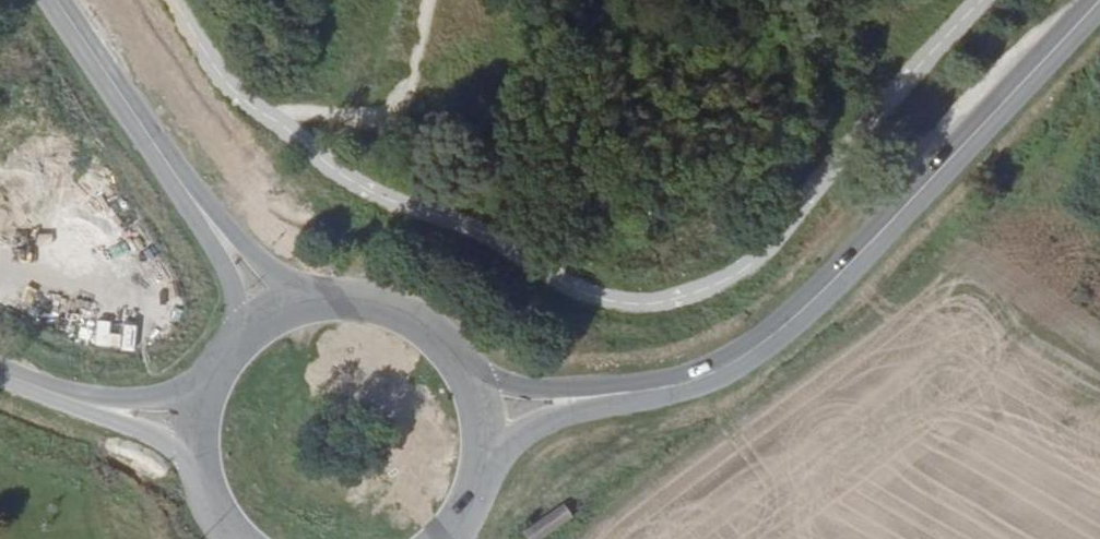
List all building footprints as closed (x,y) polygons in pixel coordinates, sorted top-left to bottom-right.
[(526,535),(529,538),(547,538),(569,523),(560,510),(526,535)]
